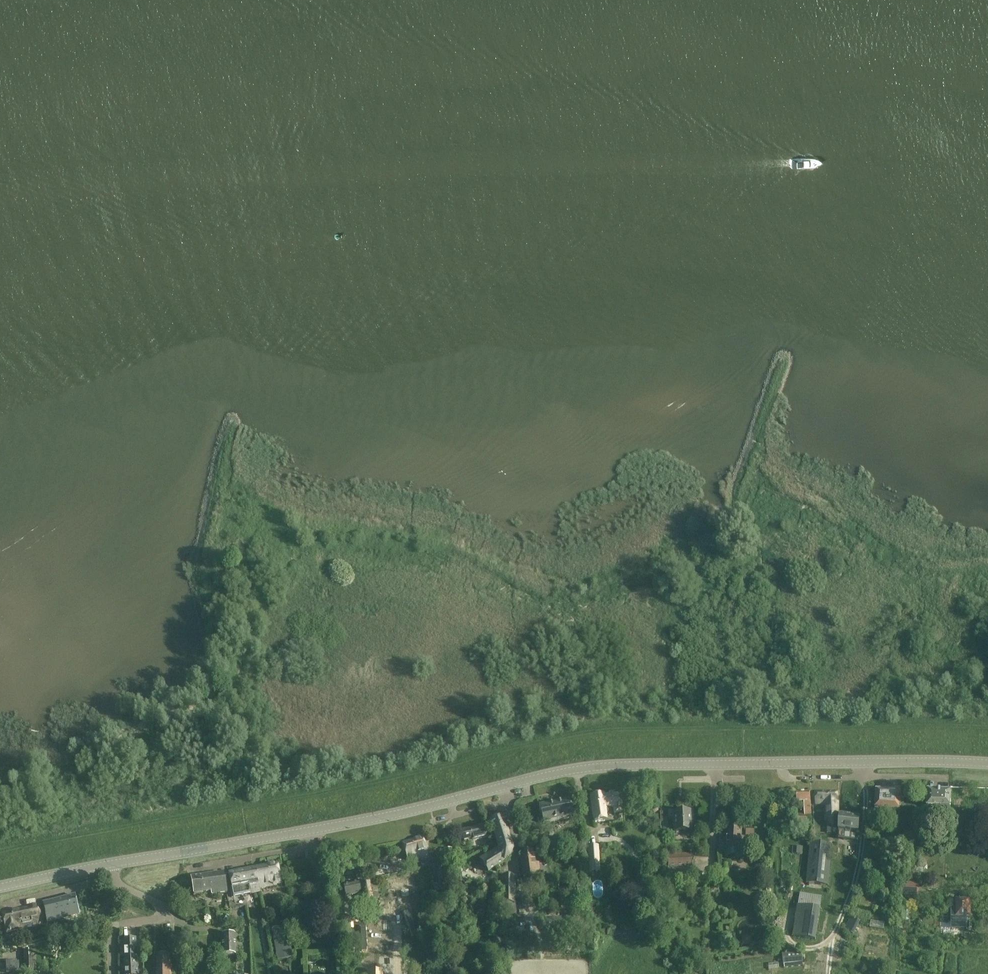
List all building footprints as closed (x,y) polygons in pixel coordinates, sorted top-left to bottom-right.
[(876,790),(875,813),(874,819),(880,819),(880,810),(900,812),(901,790),(876,790)] [(951,790),(949,790),(928,790),(927,808),(941,809),(940,813),(942,814),(949,814),(950,813),(950,809),(950,808),(951,790)] [(797,792),(797,801),(811,801),(810,792),(797,792)] [(837,820),(837,792),(816,792),(816,803),(826,803),(826,819),(832,825),(837,820)] [(622,805),(621,793),(604,794),(591,795),(592,816),(594,822),(606,820),(605,807),(614,806),(614,813),(621,812),(620,806),(622,805)] [(568,799),(539,806),(543,824),(573,817),(572,816),(576,816),(576,813),(572,814),(568,799)] [(691,831),(690,811),(673,812),(673,831),(691,831)] [(860,817),(841,816),(841,814),(839,830),(859,832),(860,817)] [(810,815),(797,815),(797,825),(810,825),(810,815)] [(503,816),(490,819),(492,828),(489,829),(492,837),(494,836),(497,848),(480,859),(488,872),(509,858),(512,849),(503,816)] [(741,851),(742,821),(728,821),(728,835),(721,835),(721,851),(741,851)] [(464,841),(468,840),(468,843),(473,841),(487,838),(484,825),(461,831),(464,841)] [(427,856),(425,849),(422,837),(410,840),(402,843),(408,862),(427,856)] [(810,843),(807,883),(829,885),(832,845),(810,843)] [(590,872),(598,872),(597,847),(589,848),(590,872)] [(443,850),(444,852),(446,864),(452,863),(454,863),(452,848),(443,850)] [(533,851),(523,852),(520,852),(523,877),(540,875),(539,863),(535,864),(533,851)] [(667,856),(669,881),(692,880),(690,854),(667,856)] [(255,868),(247,870),(252,893),(260,892),(260,889),(276,886),(276,884),(281,883),(277,864),(261,867),(261,870),(257,871),(256,868),(255,869),(255,868)] [(252,893),(247,870),(229,873),(233,897),(252,893)] [(867,885),(871,874),(863,872),(860,882),(867,885)] [(224,873),(191,878),(194,896),(211,893),(211,896),(227,894),(224,873)] [(388,880),(390,892),(397,891),(398,897),(409,895),(408,889),(416,888),(414,873),(405,874),(405,877),(388,880)] [(444,876),(436,878),(439,889),(447,887),(444,876)] [(502,915),(515,914),(515,878),(501,878),(502,915)] [(364,900),(379,898),(375,881),(360,884),(364,900)] [(361,893),(359,882),(343,885),(345,896),(361,893)] [(901,883),(901,895),(919,896),(920,883),(901,883)] [(47,924),(80,916),(75,896),(43,904),(47,924)] [(956,917),(971,917),(970,900),(957,900),(956,917)] [(900,922),(909,923),(910,903),(900,903),(900,922)] [(39,905),(2,913),(6,933),(27,928),(27,927),(32,926),(32,927),(43,925),(42,920),(44,919),(43,915),(41,916),(39,905)] [(798,905),(793,937),(816,940),(820,908),(798,905)] [(286,927),(286,926),(272,928),(278,961),(292,958),(289,943),(294,942),(291,926),(286,927)] [(235,954),(235,945),(235,935),(222,935),(222,954),(235,954)] [(741,946),(751,947),(751,937),(742,937),(741,946)] [(125,968),(125,973),(137,973),(136,959),(136,938),(123,940),(124,950),(125,968)] [(24,951),(25,970),(25,973),(36,973),(36,970),(35,950),(24,951)] [(364,951),(364,973),(380,973),(380,966),(382,966),(382,959),(380,959),(380,951),(364,951)] [(783,954),(784,964),(802,962),(801,952),(783,954)] [(172,961),(169,961),(169,955),(157,955),(157,973),(172,973),(172,961)] [(6,961),(6,973),(17,973),(20,973),(19,961),(17,961),(6,961)]
